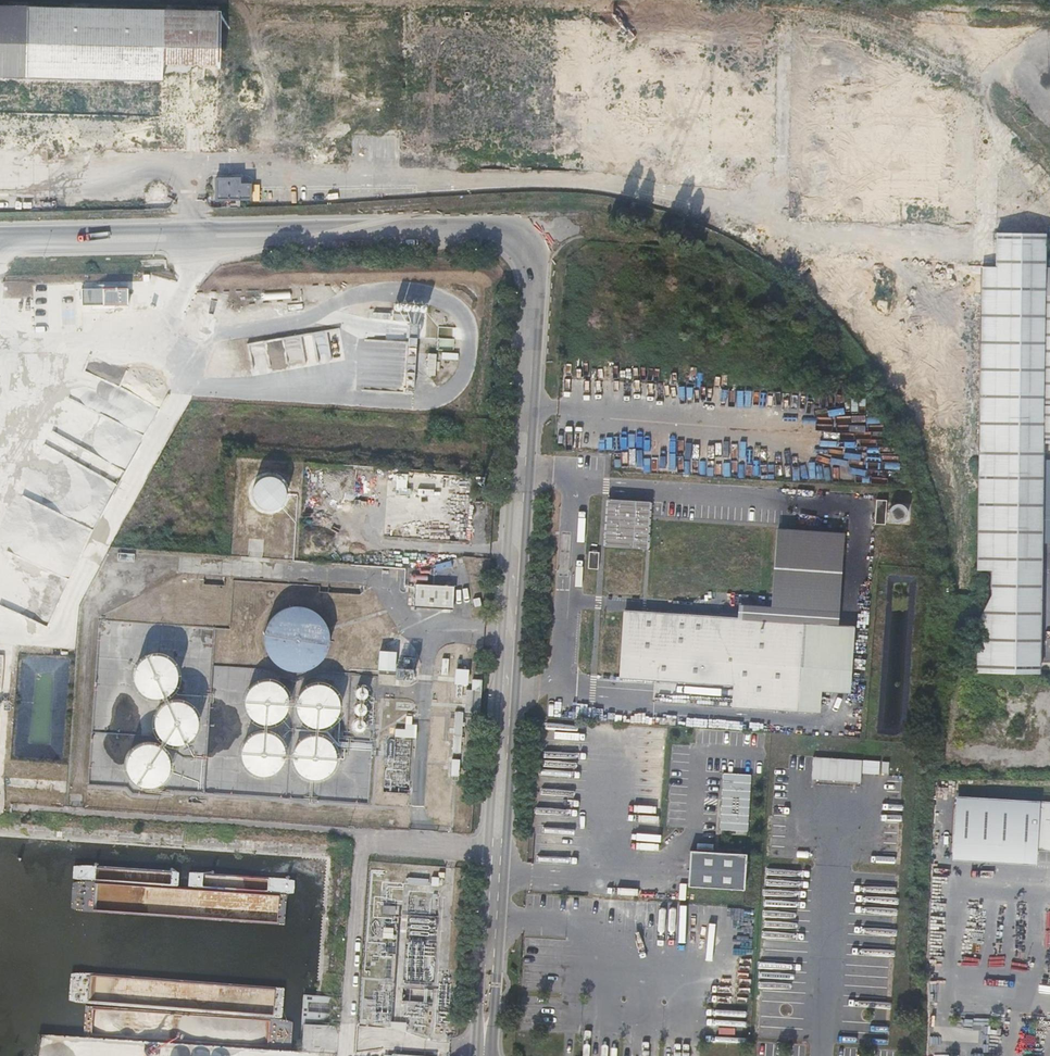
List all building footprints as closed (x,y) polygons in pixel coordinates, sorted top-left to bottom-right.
[(213,148),(215,11),(0,8),(0,144),(213,148)] [(707,162),(695,162),(694,179),(706,179),(707,162)] [(214,176),(214,197),(248,196),(248,181),(238,181),(238,175),(214,176)] [(149,207),(161,207),(161,189),(161,188),(159,187),(158,186),(155,185),(153,185),(150,186),(149,187),(148,189),(149,207)] [(729,220),(723,230),(735,238),(741,228),(729,220)] [(1043,234),(999,232),(999,248),(998,263),(993,263),(993,265),(983,265),(978,450),(976,568),(989,568),(989,593),(975,620),(975,671),(1037,671),(1039,541),(1049,541),(1049,459),(1040,459),(1040,441),(1049,441),(1049,266),(1043,266),(1043,234)] [(999,232),(1043,234),(1043,232),(993,232),(993,244),(993,247),(999,248),(999,232)] [(993,247),(993,244),(981,244),(981,265),(983,265),(983,263),(984,247),(993,247)] [(993,263),(993,247),(984,247),(983,263),(993,263)] [(789,256),(794,260),(799,253),(794,250),(789,256)] [(127,304),(126,287),(80,288),(81,305),(127,304)] [(438,327),(437,348),(452,348),(453,328),(438,327)] [(326,330),(247,343),(252,368),(301,360),(302,366),(331,361),(326,330)] [(273,469),(273,461),(244,459),(242,513),(290,515),(292,470),(273,469)] [(962,490),(974,490),(974,479),(961,479),(962,490)] [(608,499),(605,546),(647,549),(650,502),(608,499)] [(887,500),(876,499),(875,524),(885,525),(887,500)] [(890,508),(889,510),(889,511),(889,512),(889,515),(890,518),(892,520),(894,522),(896,522),(898,523),(900,523),(903,521),(905,519),(907,516),(907,513),(907,509),(904,506),(902,505),(898,504),(895,504),(892,506),(890,508)] [(768,620),(802,622),(796,709),(812,709),(814,688),(847,691),(850,625),(835,625),(842,534),(774,530),(770,597),(768,620)] [(101,565),(109,549),(83,537),(75,553),(101,565)] [(589,551),(588,568),(598,569),(599,552),(589,551)] [(958,592),(967,592),(968,569),(958,568),(958,592)] [(452,584),(413,583),(412,606),(450,608),(452,584)] [(300,605),(294,605),(291,605),(286,606),(280,608),(275,610),(271,614),(269,616),(265,621),(263,626),(261,632),(261,637),(261,643),(263,648),(265,654),(268,658),(272,663),(277,666),(282,668),(288,670),(294,670),(299,670),(305,669),(310,666),(315,663),(319,659),(322,654),(325,649),(326,644),(327,638),(326,632),(325,627),(322,621),(319,617),(315,613),(311,609),(305,607),(300,605)] [(768,620),(622,610),(618,675),(732,683),(730,705),(796,709),(802,622),(768,620)] [(378,649),(377,669),(395,670),(396,650),(378,649)] [(157,653),(153,653),(152,653),(148,653),(144,654),(141,656),(138,659),(134,663),(133,667),(132,670),(131,674),(132,678),(133,682),(134,685),(136,688),(139,691),(142,693),(146,695),(149,696),(153,696),(157,696),(160,695),(164,693),(167,691),(170,689),(172,686),(174,682),(175,678),(175,675),(175,671),(174,667),(172,664),(170,661),(168,658),(164,656),(161,654),(157,653)] [(411,667),(396,667),(397,678),(412,678),(411,667)] [(467,684),(468,668),(454,668),(454,683),(467,684)] [(268,679),(264,679),(262,679),(258,679),(255,681),(251,683),(247,686),(245,690),(243,693),(242,697),(242,700),(242,704),(243,708),(245,711),(247,714),(249,717),(253,719),(256,721),(260,722),(263,722),(267,722),(271,721),(274,719),(277,717),(280,715),(282,712),(284,708),(285,704),(285,701),(285,697),(284,693),(283,690),(280,687),(278,684),(275,682),(271,680),(268,679)] [(319,683),(315,683),(314,683),(310,683),(306,685),(303,687),(299,690),(296,693),(295,697),(294,700),(294,704),(294,708),(295,711),(296,715),(298,718),(301,721),(304,723),(307,724),(311,725),(315,726),(319,725),(322,725),(326,723),(329,721),(331,718),(334,715),(335,712),(336,708),(337,704),(336,701),(335,697),(334,694),(332,691),(329,688),(326,686),(323,684),(319,683)] [(361,686),(359,686),(357,686),(355,687),(354,689),(353,692),(353,694),(355,696),(358,698),(360,698),(363,697),(364,695),(365,693),(365,691),(364,689),(363,687),(361,686)] [(177,699),(174,699),(172,699),(168,700),(164,701),(161,703),(157,707),(154,710),(153,713),(152,717),(152,721),(152,724),(153,728),(154,732),(157,735),(159,737),(162,740),(166,741),(169,742),(173,743),(177,742),(181,742),(184,740),(187,738),(190,735),(192,732),(194,728),(195,725),(195,721),(195,717),(194,714),(193,710),(190,707),(188,704),(185,702),(181,700),(177,699)] [(361,702),(358,702),(356,702),(353,704),(352,706),(351,708),(352,711),(353,713),(356,714),(358,714),(360,714),(362,712),(363,711),(364,708),(363,706),(362,704),(361,702)] [(465,751),(466,712),(454,712),(453,750),(465,751)] [(405,729),(394,728),(394,736),(413,737),(414,717),(405,717),(405,729)] [(359,718),(357,718),(356,718),(354,719),(352,720),(351,722),(350,724),(351,726),(352,728),(354,729),(357,730),(359,729),(361,728),(362,727),(363,724),(362,722),(361,720),(359,718)] [(264,731),(260,730),(259,730),(255,731),(251,732),(248,734),(243,738),(241,741),(240,745),(239,748),(238,752),(239,756),(239,759),(241,763),(243,766),(246,769),(249,771),(252,772),(256,773),(260,774),(263,774),(267,773),(271,771),(274,769),(276,766),(279,763),(280,760),(281,756),(282,752),(281,749),(280,745),(279,741),(277,738),(274,736),(271,733),(268,732),(264,731)] [(316,734),(312,733),(310,734),(307,734),(303,735),(300,737),(295,741),(293,744),(292,748),(291,751),(290,755),(291,758),(292,762),(293,766),(295,769),(298,771),(301,774),(304,775),(308,776),(312,777),(315,776),(319,775),(323,774),(326,772),(328,769),(330,766),(332,763),(333,759),(333,755),(333,752),(332,748),(331,744),(328,741),(326,739),(323,737),(319,735),(316,734)] [(150,742),(146,741),(144,742),(140,742),(137,743),(133,745),(129,749),(127,752),(125,756),(124,759),(124,763),(124,767),(125,771),(126,774),(129,777),(131,780),(134,782),(138,784),(142,785),(145,785),(149,785),(153,784),(156,782),(160,780),(162,778),(165,775),(166,771),(167,767),(168,764),(167,760),(166,756),(165,753),(163,749),(160,747),(157,745),(153,743),(150,742)] [(860,783),(862,759),(813,756),(812,779),(860,783)] [(750,774),(723,772),(719,830),(747,832),(750,774)] [(1040,800),(956,795),(952,858),(1036,863),(1037,849),(1040,800)] [(1040,800),(1037,849),(1049,850),(1049,801),(1040,800)] [(470,825),(470,817),(454,817),(453,825),(470,825)] [(687,886),(743,890),(746,854),(715,852),(690,850),(687,886)] [(392,913),(393,905),(380,904),(380,912),(384,912),(392,913)] [(392,938),(392,928),(383,927),(383,937),(392,938)]
